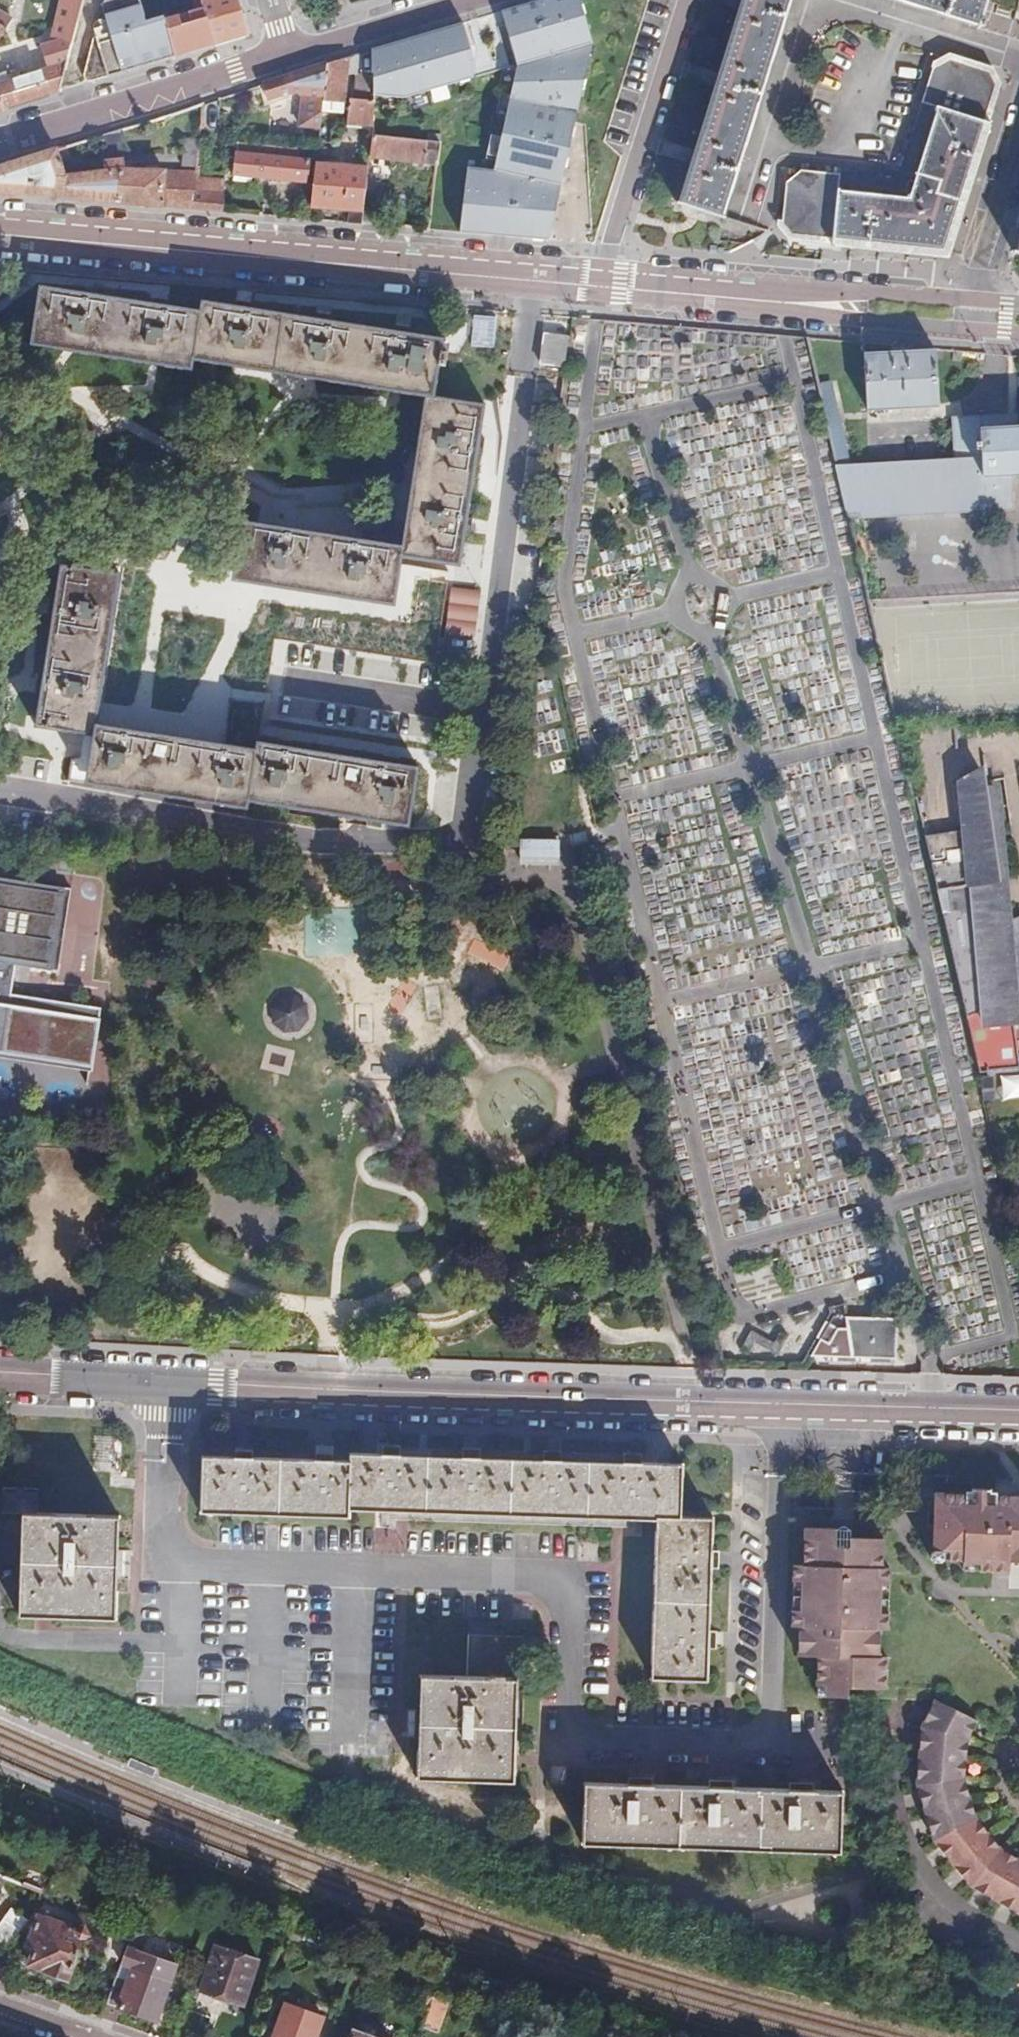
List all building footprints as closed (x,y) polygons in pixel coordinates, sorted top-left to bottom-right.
[(63,5),(54,46),(46,50),(51,68),(67,63),(83,0),(65,0),(63,5)] [(177,57),(166,21),(161,5),(142,11),(139,0),(106,0),(105,6),(113,33),(96,38),(84,85),(150,66),(177,57)] [(203,10),(180,16),(175,0),(160,0),(166,21),(177,57),(248,35),(239,0),(200,0),(203,10)] [(491,11),(507,63),(591,37),(582,0),(528,0),(491,11)] [(679,205),(722,219),(789,0),(741,0),(679,205)] [(982,27),(991,0),(896,0),(982,27)] [(474,13),(367,47),(380,89),(414,98),(493,73),(474,13)] [(591,37),(507,63),(500,82),(581,96),(591,37)] [(986,69),(949,57),(932,66),(897,179),(800,169),(786,181),(780,225),(791,236),(942,250),(973,151),(975,145),(995,83),(986,69)] [(328,64),(324,96),(323,110),(343,111),(346,83),(348,58),(328,64)] [(0,84),(0,111),(60,92),(67,63),(51,68),(45,70),(14,79),(0,84)] [(270,82),(275,97),(288,93),(324,96),(328,64),(270,82)] [(374,101),(374,73),(362,73),(361,101),(374,101)] [(270,82),(262,85),(267,100),(275,97),(270,82)] [(500,82),(499,87),(479,170),(560,185),(581,96),(500,82)] [(374,101),(361,101),(348,101),(347,127),(374,127),(374,101)] [(218,111),(207,109),(206,122),(217,123),(218,111)] [(429,144),(398,140),(375,137),(374,142),(371,158),(424,165),(429,144)] [(195,167),(198,140),(183,139),(181,165),(195,167)] [(371,158),(374,142),(361,140),(359,156),(371,158)] [(328,141),(319,141),(318,151),(328,152),(328,141)] [(296,148),(238,142),(237,151),(234,151),(230,176),(307,184),(310,160),(295,158),(296,148)] [(429,144),(424,165),(434,167),(440,145),(429,144)] [(57,150),(25,160),(0,167),(0,194),(190,210),(194,177),(194,170),(132,171),(122,171),(121,164),(121,162),(103,165),(104,175),(60,178),(57,150)] [(350,211),(349,224),(362,225),(368,184),(370,170),(317,165),(312,207),(350,211)] [(459,166),(447,228),(543,236),(560,185),(479,170),(459,166)] [(194,177),(190,210),(223,213),(226,181),(194,177)] [(368,184),(362,225),(375,226),(381,185),(368,184)] [(426,402),(401,556),(460,565),(484,404),(438,397),(446,338),(200,301),(199,312),(39,287),(31,346),(190,371),(191,363),(426,402)] [(566,337),(543,335),(540,365),(562,367),(566,337)] [(907,354),(906,348),(892,349),(892,354),(865,356),(869,411),(940,405),(935,352),(907,354)] [(819,386),(850,517),(1011,507),(1009,474),(1018,473),(1018,427),(990,428),(989,417),(952,420),(956,459),(850,465),(831,384),(819,386)] [(989,417),(990,428),(1018,427),(1018,420),(1018,415),(989,417)] [(393,605),(401,556),(226,529),(219,579),(393,605)] [(118,577),(60,568),(37,725),(94,734),(88,783),(249,809),(250,801),(409,825),(417,769),(257,743),(255,751),(97,727),(118,577)] [(474,619),(477,589),(446,586),(443,616),(474,619)] [(947,783),(949,787),(970,784),(968,773),(947,783)] [(924,837),(979,1075),(1018,1073),(1018,1033),(1014,1002),(1018,1001),(1018,919),(1012,925),(1009,909),(1001,910),(978,816),(986,815),(983,795),(974,797),(970,784),(949,787),(959,829),(924,837)] [(989,794),(983,795),(986,815),(978,816),(1001,910),(1009,909),(989,794)] [(556,864),(557,839),(515,838),(514,862),(556,864)] [(83,1075),(93,1016),(6,1000),(11,967),(47,973),(61,892),(0,882),(0,1061),(83,1075)] [(294,995),(274,1021),(293,1035),(313,1010),(294,995)] [(855,1314),(818,1350),(902,1356),(904,1335),(874,1332),(875,1315),(855,1314)] [(905,1318),(875,1315),(874,1332),(904,1335),(905,1318)] [(795,1335),(795,1326),(744,1325),(743,1350),(781,1351),(781,1335),(795,1335)] [(350,1454),(350,1461),(349,1511),(373,1511),(409,1513),(426,1513),(428,1456),(350,1454)] [(512,1459),(428,1456),(426,1513),(511,1516),(512,1459)] [(202,1457),(200,1514),(279,1516),(281,1459),(234,1458),(202,1457)] [(350,1461),(281,1459),(279,1516),(348,1518),(349,1511),(350,1461)] [(590,1461),(512,1459),(511,1516),(588,1518),(590,1461)] [(674,1463),(590,1461),(588,1518),(613,1519),(657,1520),(680,1521),(682,1464),(674,1463)] [(36,1488),(4,1487),(3,1515),(25,1516),(22,1589),(20,1590),(19,1596),(18,1618),(36,1618),(55,1619),(115,1622),(116,1593),(117,1572),(118,1549),(120,1520),(35,1516),(36,1488)] [(937,1494),(934,1505),(936,1505),(934,1554),(931,1555),(931,1561),(934,1565),(943,1565),(944,1562),(991,1564),(1018,1565),(1018,1496),(937,1494)] [(680,1521),(657,1520),(657,1525),(655,1601),(710,1603),(711,1568),(711,1548),(712,1522),(680,1521)] [(817,1660),(816,1687),(832,1687),(832,1699),(847,1699),(848,1687),(885,1689),(886,1658),(880,1658),(881,1629),(887,1629),(889,1568),(883,1568),(883,1540),(853,1539),(850,1539),(849,1549),(834,1548),(834,1531),(802,1530),(801,1568),(791,1568),(790,1629),(797,1629),(796,1659),(817,1660)] [(710,1603),(655,1601),(652,1680),(707,1682),(708,1648),(709,1630),(710,1603)] [(517,1681),(518,1639),(507,1638),(468,1636),(466,1679),(423,1677),(420,1677),(417,1781),(420,1781),(513,1783),(513,1770),(514,1757),(508,1756),(510,1681),(517,1681)] [(832,1687),(816,1687),(816,1698),(832,1699),(832,1687)] [(934,1702),(920,1729),(916,1787),(935,1843),(972,1889),(1018,1915),(1018,1858),(1002,1849),(978,1819),(966,1780),(968,1741),(976,1723),(934,1702)] [(131,1760),(128,1767),(153,1777),(156,1770),(131,1760)] [(842,1793),(585,1786),(583,1847),(841,1854),(842,1793)] [(29,1923),(12,1910),(0,1926),(0,1942),(9,1949),(19,1937),(28,1924),(29,1923)] [(28,1924),(19,1937),(30,1942),(22,1966),(65,1982),(81,1936),(38,1919),(36,1928),(28,1924)] [(127,1932),(112,1926),(100,1957),(116,1963),(127,1932)] [(131,1934),(101,2021),(113,2025),(118,2011),(155,2023),(174,1967),(138,1954),(143,1938),(131,1934)] [(257,1964),(213,1948),(197,1994),(241,2010),(257,1964)] [(430,2000),(414,1996),(411,2005),(426,2011),(430,2000)] [(335,2014),(286,1997),(272,2036),(327,2036),(335,2014)] [(444,2005),(430,2000),(426,2011),(419,2031),(433,2035),(444,2005)] [(507,2035),(511,2024),(497,2020),(495,2030),(507,2035)]
